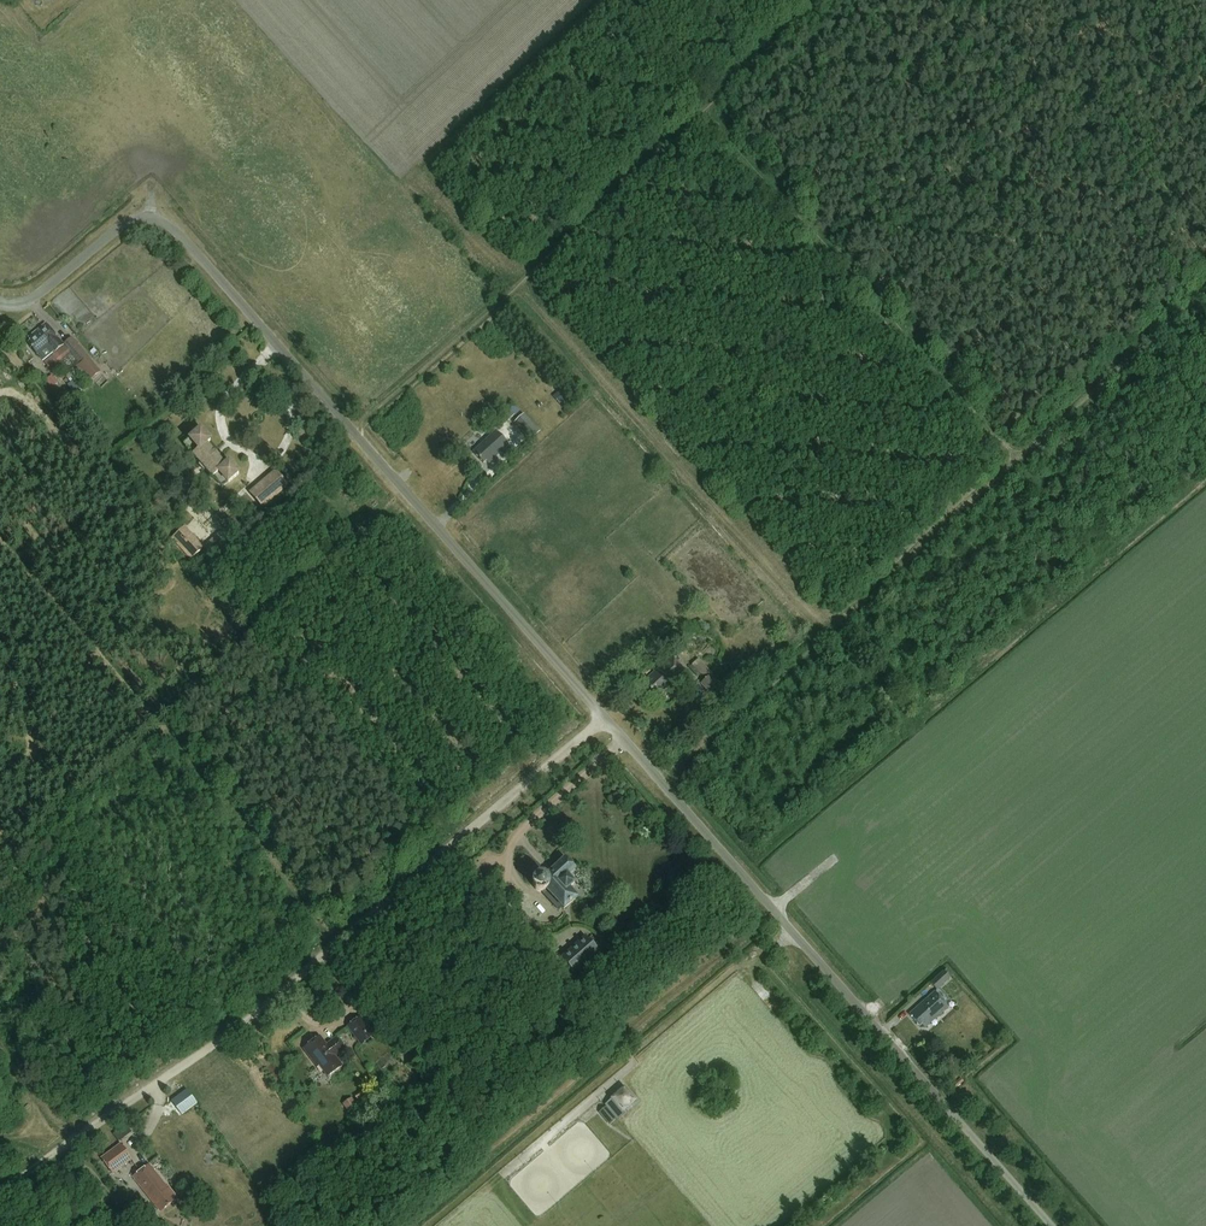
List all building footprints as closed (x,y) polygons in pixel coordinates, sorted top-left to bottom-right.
[(55,353),(64,346),(46,324),(28,339),(31,342),(28,345),(43,362),(55,352),(55,353)] [(100,372),(72,337),(64,343),(81,363),(74,369),(86,383),(100,372)] [(58,384),(52,377),(46,382),(52,388),(58,384)] [(74,394),(81,388),(75,380),(67,386),(74,394)] [(560,405),(569,397),(563,389),(553,397),(560,405)] [(540,433),(524,415),(514,423),(531,441),(540,433)] [(226,466),(207,444),(210,441),(201,430),(190,440),(199,450),(193,455),(213,479),(219,473),(228,484),(239,474),(229,463),(226,466)] [(488,464),(509,446),(496,432),(473,453),(483,464),(486,462),(488,464)] [(263,509),(289,487),(276,471),(249,493),(263,509)] [(226,527),(203,547),(211,555),(234,534),(226,527)] [(747,678),(763,666),(754,655),(739,667),(747,678)] [(660,695),(685,673),(672,658),(644,683),(654,695),(657,692),(660,695)] [(712,675),(698,659),(691,666),(705,681),(711,676),(712,675)] [(705,681),(704,682),(701,685),(717,703),(727,694),(711,676),(705,681)] [(575,884),(568,876),(575,870),(565,859),(553,870),(555,872),(547,879),(546,878),(545,877),(544,876),(542,876),(541,876),(539,876),(538,876),(537,877),(536,878),(535,879),(534,880),(533,881),(533,882),(533,884),(533,885),(533,887),(533,888),(534,889),(535,890),(536,891),(537,892),(538,892),(540,893),(541,893),(542,893),(543,892),(545,892),(546,891),(547,890),(564,909),(577,897),(569,888),(575,884)] [(600,953),(586,937),(560,959),(575,975),(600,953)] [(951,979),(944,972),(931,983),(937,991),(951,979)] [(935,992),(909,1015),(920,1027),(922,1025),(925,1029),(948,1008),(935,992)] [(361,1017),(347,1027),(361,1046),(367,1042),(368,1043),(374,1039),(373,1038),(375,1036),(361,1017)] [(345,1050),(336,1039),(327,1046),(320,1038),(304,1049),(319,1069),(321,1068),(328,1077),(342,1067),(335,1057),(345,1050)] [(606,1107),(616,1119),(618,1121),(626,1114),(624,1112),(637,1101),(624,1086),(611,1098),(611,1099),(605,1105),(606,1107)] [(345,1103),(351,1113),(371,1100),(365,1090),(345,1103)] [(606,1107),(599,1113),(609,1125),(616,1119),(606,1107)] [(132,1135),(128,1126),(115,1133),(120,1141),(132,1135)] [(120,1144),(101,1158),(114,1174),(132,1160),(120,1144)] [(164,1209),(177,1199),(169,1188),(168,1189),(149,1166),(133,1178),(158,1209),(162,1206),(164,1209)]
